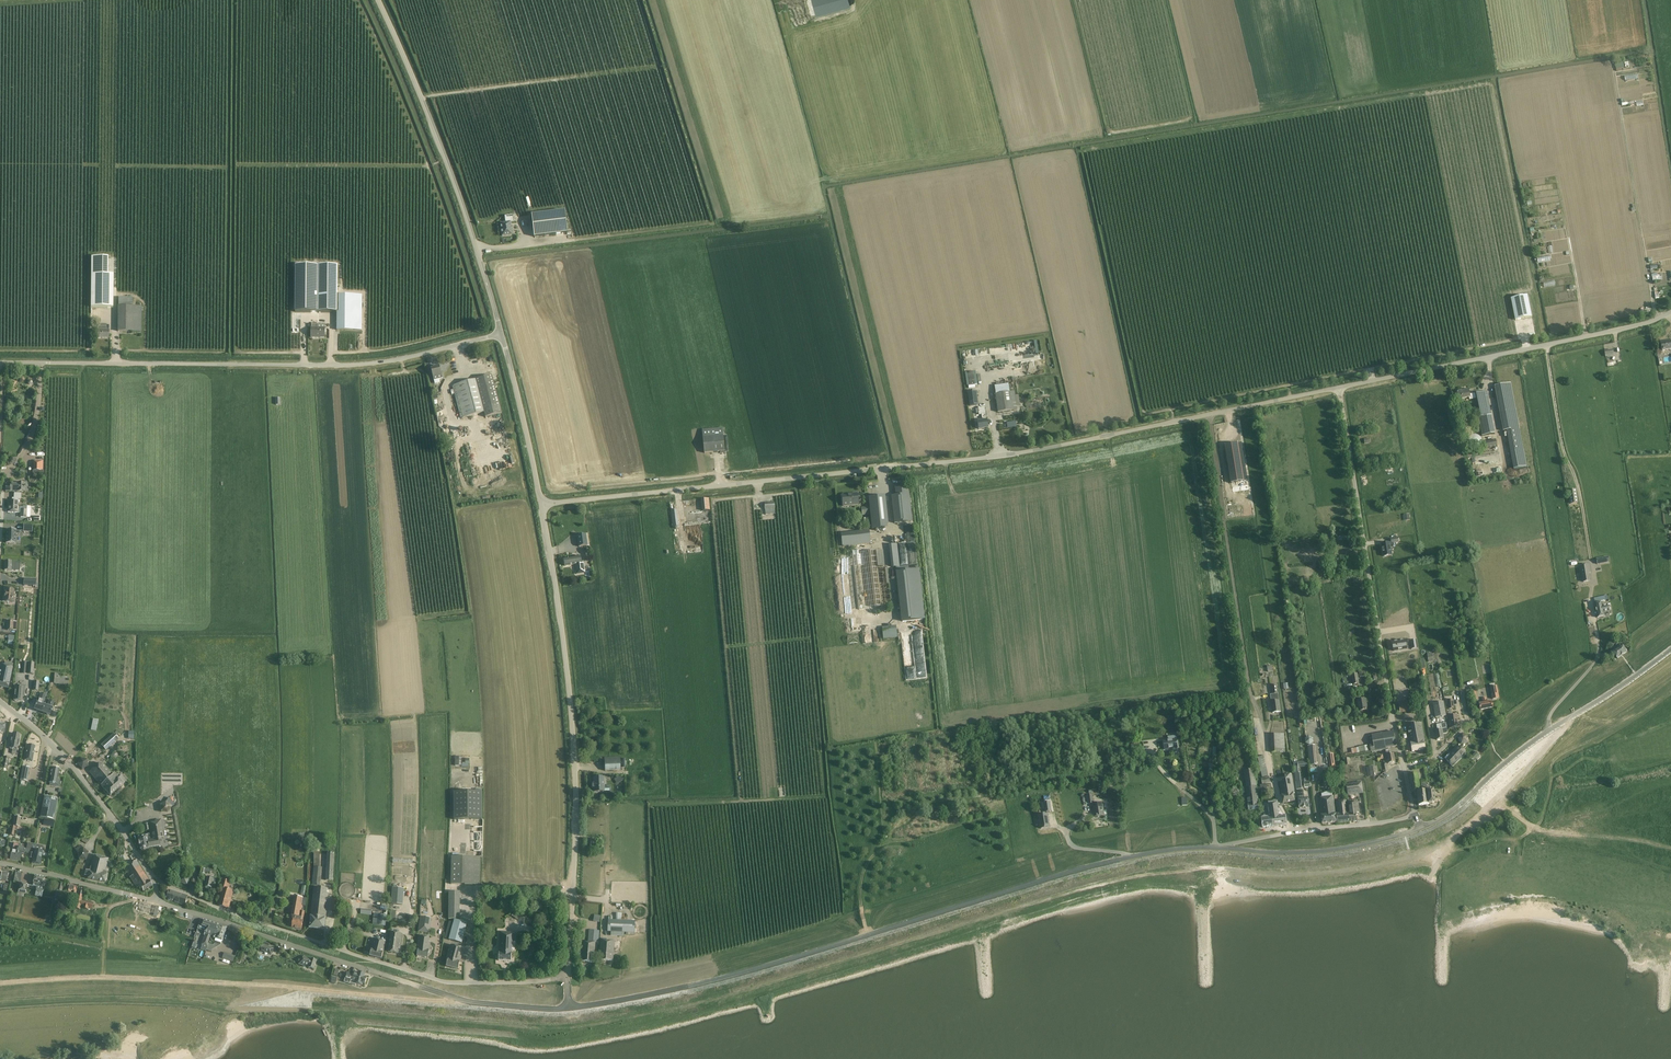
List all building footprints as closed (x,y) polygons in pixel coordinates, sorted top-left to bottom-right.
[(1615,71),(1622,70),(1621,67),(1623,67),(1623,61),(1615,62),(1615,71)] [(1517,168),(1527,167),(1527,160),(1517,162),(1517,168)] [(534,237),(567,233),(565,211),(531,215),(534,237)] [(512,235),(510,223),(514,222),(513,215),(505,216),(506,223),(501,223),(502,236),(512,235)] [(91,257),(91,275),(107,275),(108,258),(91,257)] [(337,313),(337,294),(337,266),(295,266),(295,312),(318,312),(318,313),(337,313)] [(112,308),(113,275),(107,275),(91,275),(90,308),(112,308)] [(337,294),(337,313),(337,330),(362,330),(362,295),(337,294)] [(1532,317),(1527,295),(1511,298),(1515,320),(1532,317)] [(118,296),(118,306),(132,306),(132,297),(118,296)] [(135,332),(136,306),(132,306),(118,306),(117,331),(135,332)] [(109,330),(106,330),(106,324),(98,324),(98,330),(98,339),(109,339),(109,330)] [(325,328),(318,328),(318,324),(311,324),(311,328),(311,337),(325,338),(325,328)] [(1661,342),(1662,351),(1670,349),(1670,341),(1661,342)] [(432,369),(434,379),(441,378),(438,367),(435,368),(432,369)] [(492,376),(452,386),(461,419),(484,412),(485,417),(502,413),(492,376)] [(994,386),(996,394),(995,394),(998,412),(1017,410),(1014,391),(1009,392),(1008,384),(994,386)] [(1456,391),(1458,400),(1469,398),(1469,400),(1476,399),(1480,418),(1491,416),(1487,391),(1475,393),(1470,394),(1468,389),(1456,391)] [(968,392),(969,406),(978,405),(976,391),(968,392)] [(977,421),(978,429),(988,427),(987,420),(986,420),(984,407),(982,407),(981,407),(978,408),(979,415),(981,414),(982,421),(977,421)] [(702,430),(704,453),(725,451),(722,428),(702,430)] [(1506,431),(1510,452),(1524,449),(1519,428),(1506,431)] [(1497,448),(1496,439),(1483,442),(1485,450),(1497,448)] [(1241,443),(1225,446),(1231,483),(1247,481),(1241,443)] [(1524,449),(1510,452),(1513,469),(1527,467),(1524,449)] [(499,460),(502,469),(517,464),(514,455),(499,460)] [(35,461),(34,461),(33,471),(43,471),(43,461),(35,460),(35,461)] [(25,484),(19,483),(10,483),(10,486),(5,486),(5,491),(25,492),(25,484)] [(1568,491),(1568,492),(1570,504),(1578,503),(1576,490),(1568,491)] [(843,505),(858,504),(857,493),(842,495),(843,505)] [(894,523),(911,521),(908,494),(891,495),(894,523)] [(885,496),(868,498),(869,507),(861,508),(862,515),(870,514),(871,525),(888,523),(885,496)] [(8,501),(7,506),(18,506),(19,498),(14,498),(14,501),(8,501)] [(711,510),(711,498),(703,499),(703,511),(711,510)] [(764,503),(765,515),(775,514),(774,502),(764,503)] [(18,510),(18,506),(7,506),(7,512),(18,512),(18,513),(20,513),(20,517),(26,518),(26,510),(21,509),(21,510),(18,510)] [(1226,506),(1227,517),(1235,517),(1235,509),(1233,509),(1233,506),(1226,506)] [(6,530),(6,543),(15,544),(15,534),(20,534),(20,531),(16,531),(16,530),(6,530)] [(878,542),(877,534),(872,534),(872,530),(864,531),(865,534),(849,536),(850,545),(878,542)] [(577,535),(579,547),(588,546),(586,534),(577,535)] [(897,543),(887,544),(890,567),(899,566),(899,565),(906,564),(902,538),(896,538),(897,543)] [(1391,543),(1381,544),(1382,551),(1383,551),(1384,557),(1392,556),(1391,548),(1394,548),(1393,543),(1399,542),(1398,538),(1391,539),(1391,543)] [(869,552),(875,608),(892,606),(887,567),(885,567),(883,551),(869,552)] [(565,566),(575,564),(576,574),(585,572),(584,562),(581,563),(580,556),(564,559),(565,566)] [(855,565),(866,563),(865,556),(854,557),(855,565)] [(4,570),(20,571),(20,562),(11,562),(5,562),(4,570)] [(1591,572),(1590,564),(1580,566),(1583,582),(1590,581),(1589,573),(1591,572)] [(919,568),(894,570),(899,620),(907,619),(905,594),(921,593),(919,568)] [(4,589),(3,601),(14,603),(14,598),(13,597),(14,590),(4,589)] [(1602,602),(1597,603),(1598,607),(1595,608),(1597,618),(1605,616),(1604,612),(1608,611),(1607,605),(1602,606),(1602,602)] [(882,638),(896,637),(895,629),(881,630),(882,638)] [(1392,642),(1394,651),(1411,648),(1411,650),(1418,649),(1416,641),(1410,642),(1410,644),(1406,645),(1405,640),(1392,642)] [(1617,646),(1613,648),(1615,650),(1612,652),(1618,659),(1627,652),(1622,645),(1620,646),(1618,643),(1616,645),(1617,646)] [(25,662),(24,668),(28,668),(27,674),(33,674),(34,663),(25,662)] [(8,688),(12,668),(4,666),(3,671),(0,670),(0,687),(8,688)] [(54,673),(53,684),(68,685),(69,679),(68,679),(68,676),(60,675),(60,673),(54,673)] [(24,692),(25,686),(20,685),(20,687),(15,687),(14,700),(15,700),(15,701),(18,701),(22,701),(22,692),(24,692)] [(1271,685),(1274,701),(1271,702),(1273,713),(1281,712),(1279,701),(1279,698),(1278,698),(1278,693),(1277,685),(1271,685)] [(1492,699),(1499,698),(1497,686),(1490,687),(1492,699)] [(38,711),(42,712),(45,705),(42,704),(46,695),(41,693),(37,702),(34,709),(36,710),(36,711),(37,711),(38,711)] [(1482,699),(1483,703),(1479,703),(1480,711),(1493,708),(1492,701),(1487,702),(1486,698),(1482,699)] [(1357,700),(1359,711),(1368,710),(1366,699),(1357,700)] [(47,706),(45,705),(42,712),(46,714),(46,715),(48,715),(49,715),(50,715),(53,708),(52,708),(54,701),(49,700),(47,706)] [(1431,703),(1433,713),(1444,711),(1442,700),(1431,703)] [(1411,712),(1409,701),(1399,703),(1400,713),(1411,712)] [(1457,715),(1448,716),(1450,728),(1459,727),(1457,715)] [(94,718),(91,730),(97,731),(100,719),(94,718)] [(1436,725),(1437,730),(1435,731),(1436,740),(1444,739),(1443,734),(1448,733),(1446,723),(1436,725)] [(1424,741),(1421,724),(1407,726),(1412,752),(1426,750),(1424,741)] [(1393,731),(1382,733),(1369,736),(1371,744),(1370,744),(1371,752),(1385,750),(1385,748),(1396,746),(1393,731)] [(10,748),(12,748),(11,754),(16,755),(17,749),(20,734),(12,733),(10,748)] [(119,739),(114,733),(101,745),(106,750),(119,739)] [(1468,736),(1462,733),(1458,738),(1461,744),(1468,743),(1468,736)] [(1271,735),(1271,753),(1285,752),(1284,734),(1271,735)] [(1163,741),(1165,750),(1177,748),(1176,736),(1169,737),(1170,740),(1163,741)] [(1305,739),(1305,744),(1310,745),(1314,742),(1313,738),(1309,736),(1305,739)] [(27,745),(25,760),(32,761),(35,746),(27,745)] [(1317,762),(1315,745),(1308,746),(1309,762),(1317,762)] [(1452,766),(1466,753),(1458,746),(1457,745),(1449,754),(1445,758),(1452,766)] [(1386,751),(1387,755),(1388,764),(1395,762),(1394,754),(1390,754),(1390,750),(1386,751)] [(466,763),(463,763),(463,756),(456,756),(456,766),(470,766),(470,761),(466,761),(466,763)] [(1258,758),(1262,777),(1268,775),(1264,756),(1258,758)] [(620,757),(605,758),(605,771),(620,770),(620,757)] [(77,764),(81,770),(88,766),(87,759),(80,758),(77,764)] [(104,790),(110,796),(123,784),(126,781),(121,775),(120,777),(118,774),(116,776),(114,774),(113,774),(102,762),(100,765),(98,763),(91,770),(89,772),(101,785),(101,786),(104,790)] [(1296,790),(1302,789),(1300,773),(1299,773),(1298,763),(1293,763),(1296,790)] [(20,780),(27,781),(30,768),(22,766),(20,780)] [(59,769),(58,768),(56,767),(55,768),(51,768),(49,782),(57,784),(59,769)] [(1244,771),(1246,787),(1248,805),(1249,811),(1259,810),(1258,804),(1257,786),(1254,770),(1244,771)] [(1290,774),(1286,775),(1287,780),(1279,782),(1282,795),(1281,795),(1283,803),(1295,801),(1293,793),(1295,793),(1291,774),(1290,775),(1290,774)] [(1420,790),(1418,774),(1409,775),(1411,791),(1420,790)] [(617,784),(623,780),(620,775),(614,779),(617,784)] [(594,783),(592,784),(593,788),(594,788),(594,792),(611,791),(610,787),(604,787),(603,777),(594,777),(594,783)] [(1348,795),(1364,793),(1362,781),(1346,783),(1348,795)] [(1435,802),(1435,796),(1434,790),(1431,790),(1431,787),(1427,787),(1427,784),(1421,785),(1422,792),(1417,792),(1418,805),(1429,804),(1429,803),(1435,803),(1435,802)] [(1319,803),(1321,815),(1322,824),(1336,822),(1335,814),(1333,796),(1332,796),(1331,790),(1321,794),(1322,798),(1322,803),(1319,803)] [(454,792),(454,821),(483,821),(483,792),(454,792)] [(44,796),(40,818),(56,821),(60,799),(44,796)] [(166,801),(159,805),(160,812),(168,813),(172,806),(175,804),(168,797),(166,801)] [(1308,798),(1299,799),(1300,808),(1309,807),(1308,798)] [(1335,802),(1337,823),(1349,821),(1349,813),(1348,813),(1346,801),(1335,802)] [(1045,812),(1052,811),(1050,802),(1044,803),(1045,812)] [(1349,813),(1349,821),(1350,821),(1350,822),(1357,821),(1356,813),(1359,812),(1358,802),(1348,803),(1349,813)] [(1102,803),(1093,804),(1095,816),(1104,815),(1102,803)] [(1277,803),(1273,803),(1268,804),(1270,816),(1272,827),(1286,824),(1285,816),(1284,816),(1279,808),(1278,808),(1277,803)] [(14,814),(22,815),(24,808),(15,807),(14,814)] [(1039,816),(1041,829),(1050,827),(1048,814),(1039,816)] [(1261,818),(1263,828),(1272,827),(1270,816),(1269,817),(1269,816),(1266,816),(1265,815),(1264,815),(1264,817),(1261,818)] [(21,817),(14,816),(12,825),(20,827),(21,817)] [(149,828),(151,839),(151,840),(147,841),(148,848),(159,846),(158,839),(160,838),(159,833),(162,832),(160,820),(154,821),(154,822),(155,827),(149,828)] [(90,837),(90,836),(91,835),(93,832),(88,829),(86,834),(84,837),(81,841),(86,843),(88,840),(90,837)] [(138,837),(140,849),(148,848),(147,841),(151,840),(151,839),(150,839),(149,834),(146,835),(147,836),(138,837)] [(10,859),(15,860),(18,844),(14,843),(12,850),(10,859)] [(18,844),(15,860),(20,861),(21,854),(23,854),(24,852),(29,853),(28,858),(32,858),(35,846),(30,845),(30,846),(26,846),(26,845),(21,844),(20,845),(18,844)] [(89,853),(83,848),(81,845),(75,849),(76,852),(79,860),(86,860),(89,853)] [(43,847),(35,846),(32,862),(40,864),(43,847)] [(332,881),(334,853),(327,853),(325,881),(332,881)] [(96,873),(94,880),(105,882),(107,871),(105,871),(108,858),(95,855),(93,860),(92,859),(90,867),(94,868),(93,872),(96,873)] [(451,857),(451,884),(480,885),(480,857),(451,857)] [(143,892),(152,886),(136,861),(124,868),(137,888),(140,886),(143,892)] [(314,864),(314,867),(312,885),(320,886),(322,867),(320,867),(320,864),(314,864)] [(87,879),(94,880),(96,873),(93,872),(94,868),(90,867),(89,871),(85,870),(84,875),(88,876),(87,879)] [(7,881),(8,873),(1,872),(0,871),(0,880),(7,881)] [(179,882),(187,884),(189,877),(182,874),(179,882)] [(32,886),(36,887),(36,890),(37,892),(42,893),(43,892),(44,888),(45,884),(43,884),(45,878),(35,875),(33,883),(32,886)] [(206,886),(210,887),(213,888),(216,877),(211,876),(210,878),(208,878),(206,886)] [(220,888),(222,889),(222,888),(227,889),(228,884),(230,885),(231,882),(223,880),(220,888)] [(18,893),(25,894),(27,884),(20,883),(18,893)] [(63,891),(62,891),(64,884),(58,883),(54,900),(61,902),(63,891)] [(75,893),(75,895),(77,895),(76,900),(75,900),(74,903),(75,904),(74,908),(79,909),(80,905),(83,906),(83,908),(87,909),(88,907),(92,908),(93,903),(84,901),(84,902),(82,902),(84,889),(77,888),(78,885),(68,883),(66,888),(65,887),(64,891),(66,892),(66,893),(69,894),(70,893),(71,893),(71,892),(75,893)] [(391,904),(402,905),(404,888),(392,887),(391,904)] [(227,889),(222,888),(222,889),(217,905),(228,908),(233,891),(227,889)] [(314,888),(309,928),(324,930),(328,894),(326,893),(327,889),(314,888)] [(166,899),(171,901),(174,902),(177,903),(180,894),(176,893),(169,890),(166,899)] [(462,919),(463,892),(449,891),(448,919),(462,919)] [(180,894),(177,903),(185,905),(187,896),(180,894)] [(294,916),(292,927),(301,929),(304,912),(302,911),(302,910),(301,909),(303,898),(294,896),(291,915),(294,916)] [(372,924),(376,925),(386,926),(387,915),(373,913),(372,924)] [(608,920),(607,931),(611,932),(611,936),(623,937),(624,932),(635,933),(635,921),(621,920),(622,913),(616,913),(616,920),(608,920)] [(424,932),(429,933),(429,930),(431,919),(420,917),(418,931),(424,932)] [(203,920),(203,921),(200,919),(199,924),(197,929),(205,932),(204,935),(205,935),(201,945),(202,946),(208,947),(209,943),(211,939),(212,939),(215,932),(216,929),(208,926),(209,922),(203,920)] [(461,921),(455,920),(454,920),(453,924),(450,923),(447,932),(451,933),(449,940),(462,943),(467,923),(461,921)] [(216,929),(215,932),(217,933),(219,926),(209,922),(208,926),(216,929)] [(215,932),(212,939),(211,939),(209,943),(210,945),(213,946),(214,945),(215,942),(221,944),(222,941),(227,927),(220,925),(220,926),(219,926),(217,933),(215,932)] [(589,930),(588,941),(587,941),(587,945),(582,944),(580,961),(594,962),(595,942),(598,942),(599,931),(589,930)] [(499,953),(498,961),(511,961),(512,949),(515,949),(515,934),(514,934),(506,934),(507,932),(500,932),(499,953)] [(391,933),(388,952),(398,953),(398,949),(400,949),(402,934),(391,933)] [(429,937),(419,936),(417,949),(418,950),(417,956),(428,958),(430,942),(429,942),(429,937)] [(371,950),(370,956),(382,959),(386,942),(373,938),(370,950),(371,950)] [(602,955),(601,960),(613,961),(614,941),(607,940),(607,939),(601,939),(600,954),(602,955)] [(271,948),(263,945),(261,951),(269,953),(271,948)] [(460,948),(450,945),(447,958),(448,958),(446,966),(458,969),(460,962),(463,953),(461,952),(462,948),(460,948)] [(235,956),(228,953),(225,960),(233,962),(235,956)] [(314,969),(317,960),(303,956),(302,958),(300,957),(298,964),(314,969)] [(344,982),(350,984),(351,981),(356,983),(362,984),(362,983),(364,984),(366,978),(364,977),(365,974),(358,972),(357,975),(354,974),(353,975),(347,973),(345,979),(344,982)]
